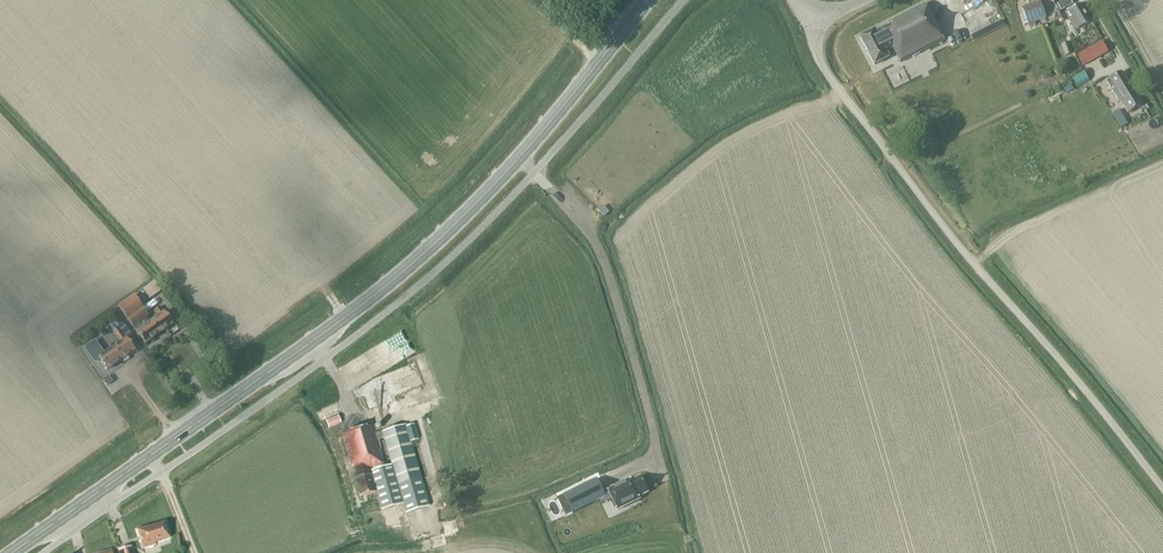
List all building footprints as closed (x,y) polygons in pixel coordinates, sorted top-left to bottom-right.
[(1072,4),(1070,0),(1064,0),(1057,4),(1061,10),(1072,4)] [(1028,24),(1046,18),(1040,1),(1021,7),(1028,24)] [(945,40),(939,29),(926,4),(888,23),(889,26),(876,33),(875,30),(860,38),(874,65),(889,58),(886,52),(893,48),(900,63),(945,40)] [(1075,31),(1091,21),(1081,4),(1069,10),(1070,10),(1065,13),(1075,31)] [(1102,41),(1096,45),(1102,55),(1108,52),(1102,41)] [(1065,56),(1073,53),(1069,42),(1061,45),(1065,56)] [(1091,84),(1104,75),(1093,56),(1080,64),(1091,84)] [(1141,104),(1121,72),(1106,81),(1119,103),(1120,102),(1128,113),(1141,104)] [(1118,110),(1112,114),(1116,120),(1122,116),(1118,110)] [(144,289),(151,299),(163,291),(156,281),(144,289)] [(136,332),(144,343),(172,324),(164,312),(163,313),(159,307),(154,310),(158,316),(150,322),(147,317),(148,316),(135,297),(119,308),(132,327),(133,326),(137,331),(136,332)] [(112,349),(120,360),(134,350),(126,339),(131,335),(123,323),(118,318),(106,327),(110,333),(112,331),(121,343),(112,349)] [(120,360),(112,349),(104,355),(98,345),(101,343),(96,335),(79,346),(89,360),(97,355),(99,358),(98,359),(106,370),(120,360)] [(103,379),(107,385),(112,382),(108,376),(103,379)] [(390,414),(399,410),(396,401),(386,405),(390,414)] [(328,428),(341,423),(337,416),(325,421),(328,428)] [(404,503),(407,513),(430,506),(412,441),(419,439),(415,424),(407,426),(407,424),(375,433),(373,425),(341,433),(348,458),(347,458),(348,458),(347,458),(349,465),(352,464),(356,478),(354,478),(359,496),(375,492),(372,483),(373,483),(382,509),(404,503)] [(618,510),(640,499),(639,497),(648,493),(640,476),(631,481),(630,479),(608,490),(618,510)] [(591,499),(584,484),(557,497),(564,512),(591,499)] [(555,516),(563,512),(555,496),(547,499),(555,516)] [(170,538),(165,522),(150,527),(149,526),(137,529),(143,548),(156,544),(155,543),(170,538)]
